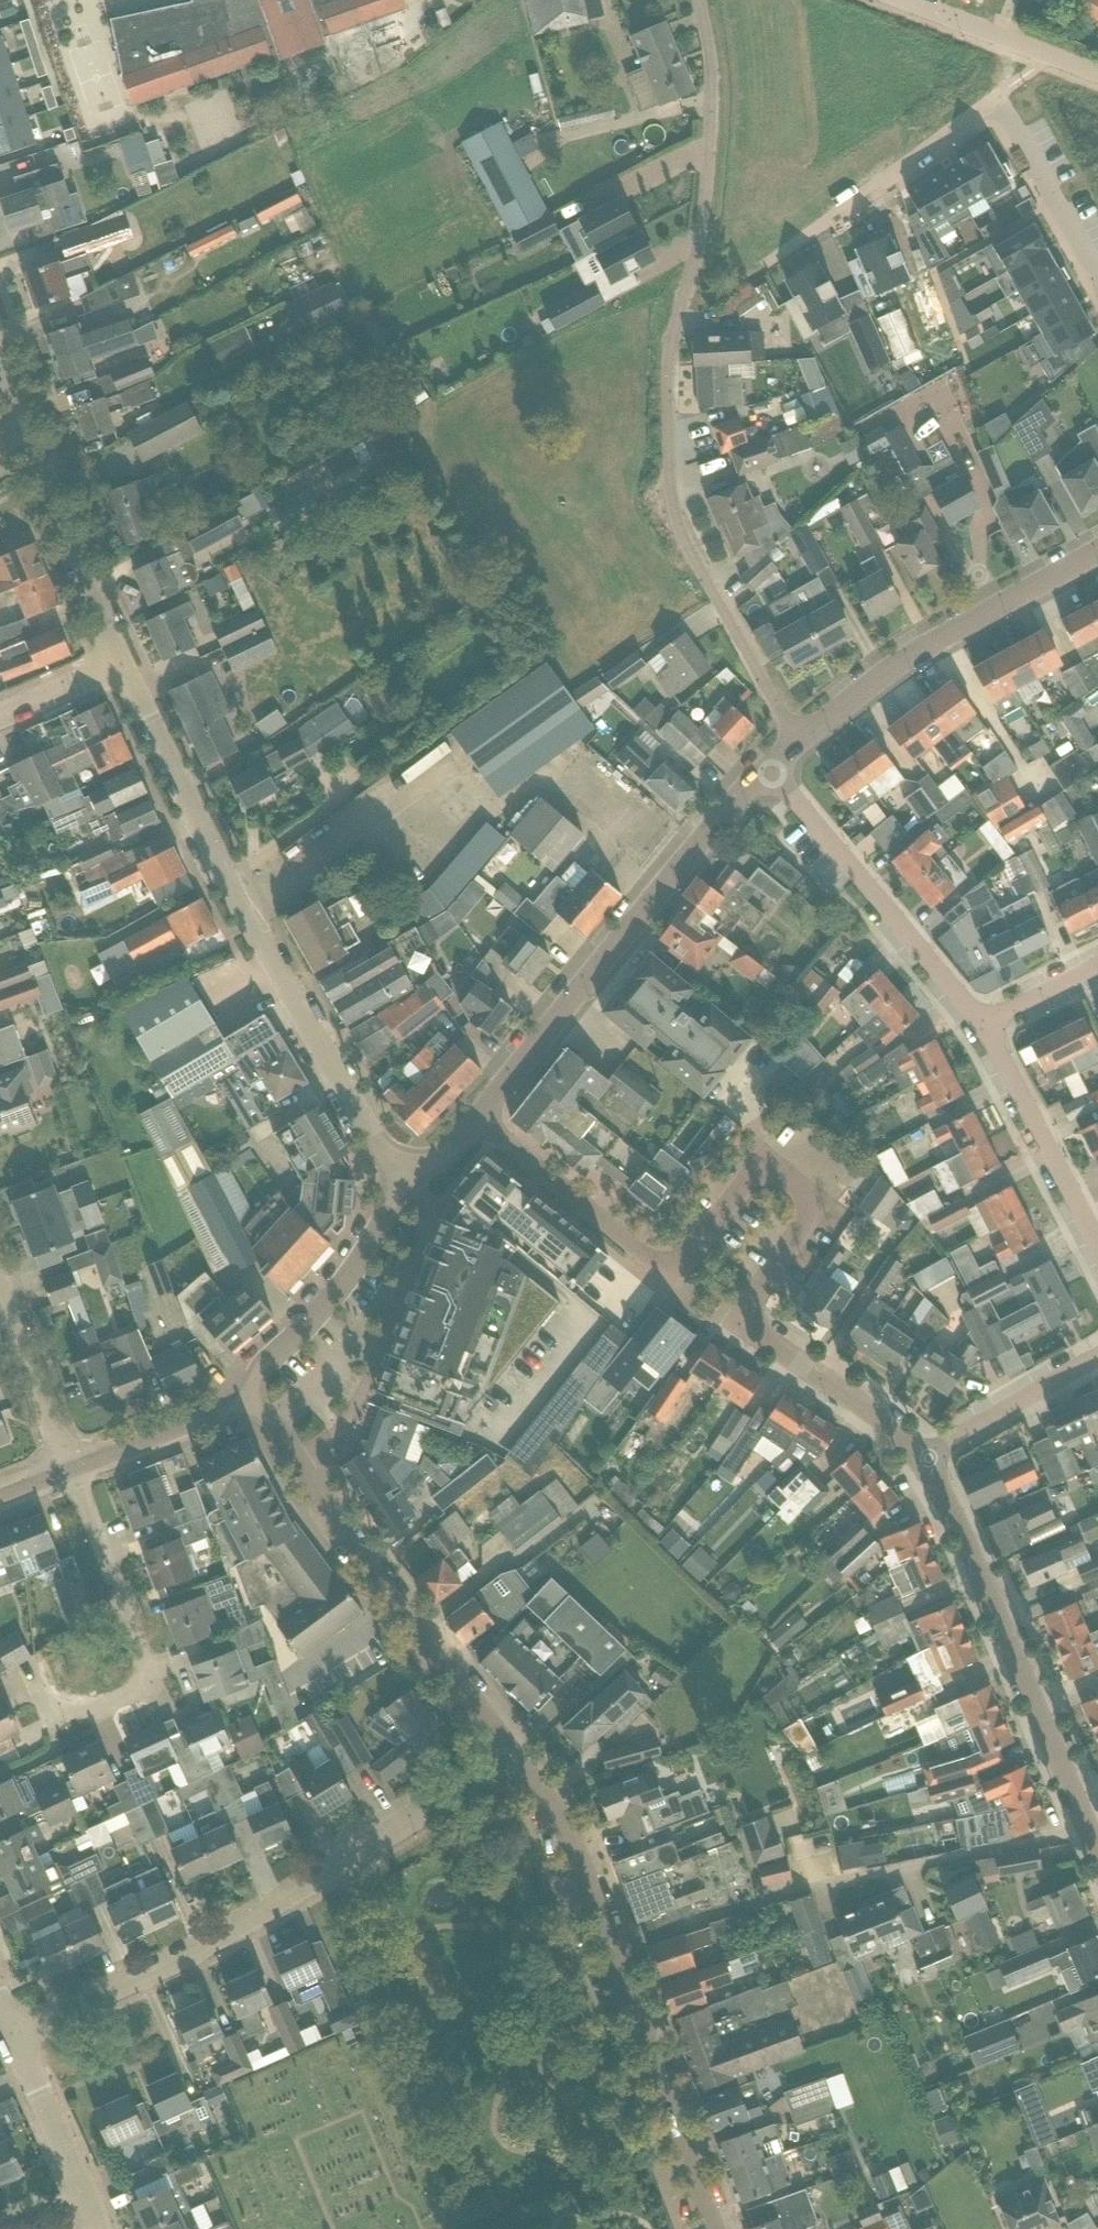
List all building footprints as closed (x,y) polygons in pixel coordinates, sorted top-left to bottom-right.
[(192,2),(109,19),(121,74),(133,107),(271,58),(271,57),(278,55),(280,60),(326,44),(324,38),(331,36),(331,37),(382,19),(407,10),(403,0),(191,0),(192,2)] [(534,36),(588,24),(582,0),(526,0),(534,36)] [(1097,19),(1097,0),(1060,0),(1097,19)] [(30,19),(20,23),(23,34),(33,31),(30,19)] [(629,37),(659,107),(695,92),(665,22),(629,37)] [(33,31),(23,34),(27,45),(37,42),(36,39),(33,31)] [(11,65),(2,37),(0,37),(0,68),(11,65)] [(37,42),(27,45),(31,56),(40,53),(39,49),(37,42)] [(40,53),(31,56),(34,67),(44,64),(43,61),(40,53)] [(44,64),(34,67),(38,78),(48,75),(46,71),(44,64)] [(19,91),(11,65),(0,68),(0,97),(19,91)] [(628,84),(636,110),(651,105),(643,79),(628,84)] [(51,86),(41,89),(45,100),(55,97),(53,90),(51,86)] [(27,118),(19,91),(0,97),(0,126),(27,118)] [(55,97),(45,100),(48,110),(58,107),(55,97)] [(0,126),(0,156),(36,145),(27,118),(0,126)] [(463,142),(511,234),(548,215),(500,122),(463,142)] [(73,128),(63,131),(67,142),(76,139),(73,128)] [(142,134),(121,141),(132,173),(153,166),(152,165),(145,144),(142,134)] [(159,139),(145,144),(152,165),(166,160),(159,139)] [(986,145),(961,159),(962,161),(963,161),(983,197),(986,204),(1012,189),(1007,180),(1012,177),(1004,163),(999,166),(986,145)] [(172,160),(154,166),(161,186),(179,180),(172,160)] [(962,161),(945,171),(965,207),(966,207),(983,197),(963,161),(962,161)] [(59,207),(70,203),(58,165),(25,176),(31,192),(2,202),(11,231),(25,227),(29,241),(56,232),(52,222),(63,219),(59,207)] [(300,170),(290,174),(295,185),(305,181),(300,170)] [(945,171),(926,182),(947,218),(946,218),(951,227),(971,216),(966,207),(965,207),(945,171)] [(926,182),(907,193),(918,212),(909,217),(928,271),(950,259),(932,226),(946,218),(947,218),(926,182)] [(1024,185),(1017,190),(1024,201),(1031,197),(1024,185)] [(260,222),(273,216),(301,201),(296,192),(255,213),(260,222)] [(1024,201),(1015,206),(1022,218),(1030,214),(1038,209),(1031,197),(1024,201)] [(625,234),(624,232),(635,226),(620,199),(598,211),(597,209),(578,219),(583,229),(584,228),(596,250),(625,234)] [(253,214),(237,222),(242,231),(257,224),(253,214)] [(548,215),(511,234),(520,252),(559,231),(550,214),(548,215)] [(68,260),(25,274),(27,281),(29,280),(38,306),(70,295),(66,284),(83,279),(81,274),(92,270),(88,258),(87,254),(133,238),(125,215),(81,231),(60,238),(68,260)] [(979,229),(984,239),(998,231),(992,222),(979,229)] [(996,242),(981,250),(997,278),(1009,271),(1008,270),(1045,249),(1033,227),(999,246),(996,242)] [(872,252),(859,258),(876,295),(921,275),(914,259),(916,258),(911,247),(908,248),(901,231),(869,245),(872,252)] [(626,242),(624,238),(589,257),(599,275),(597,277),(603,289),(652,263),(638,236),(626,242)] [(498,243),(484,250),(487,256),(501,249),(498,243)] [(322,246),(316,248),(319,257),(325,254),(322,246)] [(1045,249),(1008,270),(1009,271),(1019,290),(1056,269),(1045,249)] [(795,297),(783,303),(804,341),(819,333),(816,327),(843,312),(833,295),(835,294),(827,279),(825,280),(817,265),(812,267),(810,264),(795,272),(796,276),(786,281),(795,297)] [(1056,269),(1019,290),(1032,313),(1069,292),(1064,282),(1069,279),(1063,267),(1057,271),(1056,269)] [(125,301),(117,280),(81,299),(87,314),(125,301)] [(783,303),(769,283),(759,290),(757,286),(731,303),(739,315),(765,298),(772,310),(783,303)] [(303,336),(347,315),(332,284),(288,305),(303,336)] [(556,331),(605,304),(594,284),(545,311),(556,331)] [(933,286),(912,294),(926,331),(947,324),(933,286)] [(1069,292),(1032,313),(1043,332),(1044,333),(1081,312),(1069,292)] [(990,306),(975,315),(980,322),(990,316),(994,314),(990,306)] [(901,309),(876,320),(894,360),(918,349),(901,309)] [(1043,332),(1033,338),(1045,360),(1039,363),(1050,383),(1074,361),(1067,349),(1093,334),(1081,312),(1044,333),(1043,332)] [(869,313),(847,323),(868,371),(890,361),(869,313)] [(373,317),(351,328),(365,355),(387,344),(373,317)] [(46,335),(54,358),(133,331),(129,318),(83,334),(79,324),(46,335)] [(995,325),(984,332),(988,339),(999,333),(995,325)] [(92,361),(138,345),(133,331),(54,358),(62,381),(95,370),(92,361)] [(706,335),(692,336),(693,365),(696,365),(728,363),(740,363),(751,362),(750,359),(749,333),(721,335),(720,332),(706,333),(706,335)] [(983,342),(979,334),(967,340),(972,349),(983,342)] [(226,337),(208,345),(217,363),(235,355),(226,337)] [(813,358),(799,359),(810,391),(803,394),(812,419),(836,410),(827,385),(813,358)] [(154,375),(148,359),(111,374),(117,390),(154,375)] [(728,363),(696,365),(696,368),(699,407),(721,406),(731,405),(743,405),(741,378),(740,363),(728,363)] [(913,371),(900,378),(909,393),(921,386),(913,371)] [(115,431),(109,414),(154,398),(149,382),(123,391),(124,393),(104,399),(104,398),(76,408),(87,441),(115,431)] [(1013,424),(1011,427),(1030,461),(1048,451),(1038,433),(1052,420),(1040,400),(1013,424)] [(127,433),(143,463),(202,431),(187,402),(127,433)] [(1006,412),(985,424),(994,442),(1011,427),(1013,424),(1006,412)] [(712,427),(721,453),(747,443),(736,419),(712,427)] [(383,424),(369,432),(374,441),(388,433),(383,424)] [(780,458),(811,448),(803,425),(747,444),(747,443),(721,453),(721,454),(730,451),(737,471),(758,463),(759,468),(781,461),(780,458)] [(889,445),(919,500),(933,492),(950,523),(979,507),(950,456),(933,466),(917,467),(921,464),(899,425),(885,433),(883,434),(889,445)] [(1094,462),(1097,459),(1097,431),(1095,425),(1076,434),(1084,449),(1070,457),(1077,470),(1061,479),(1081,513),(1085,511),(1088,513),(1096,508),(1096,505),(1097,503),(1097,470),(1094,462)] [(866,458),(889,445),(883,434),(885,433),(881,426),(856,440),(866,458)] [(105,493),(124,546),(172,529),(154,476),(105,493)] [(727,539),(735,557),(760,546),(753,530),(769,523),(758,496),(752,498),(746,482),(706,499),(718,526),(725,523),(731,538),(727,539)] [(1063,520),(1043,486),(1028,494),(1022,484),(1011,491),(1007,484),(998,502),(1004,516),(1019,508),(1035,536),(1063,520)] [(320,512),(310,492),(308,490),(268,513),(280,534),(320,512)] [(842,508),(863,546),(879,537),(858,499),(842,508)] [(182,530),(195,554),(246,527),(232,503),(182,530)] [(895,545),(914,579),(941,564),(932,549),(944,542),(924,507),(901,520),(910,536),(895,545)] [(828,565),(812,537),(806,526),(790,534),(796,545),(812,574),(828,565)] [(13,552),(2,557),(8,572),(15,587),(47,574),(34,543),(13,552)] [(135,571),(150,604),(194,584),(198,579),(198,573),(196,567),(191,564),(185,563),(180,552),(164,558),(135,571)] [(776,569),(765,556),(740,578),(752,591),(776,569)] [(869,579),(853,588),(870,619),(899,602),(874,556),(861,563),(869,579)] [(236,564),(224,569),(230,582),(242,577),(236,564)] [(0,594),(0,619),(12,614),(16,622),(16,623),(27,619),(60,605),(47,574),(15,587),(0,594)] [(220,576),(204,583),(209,595),(225,588),(220,576)] [(820,612),(805,620),(822,650),(851,634),(826,589),(812,597),(820,612)] [(195,614),(190,602),(146,621),(164,661),(196,647),(184,619),(195,614)] [(1089,608),(1097,625),(1097,604),(1089,608)] [(1074,666),(1088,692),(1097,685),(1097,667),(1093,656),(1096,654),(1097,653),(1097,625),(1089,608),(1062,623),(1076,648),(1077,647),(1084,660),(1074,666)] [(217,632),(224,647),(265,628),(257,613),(217,632)] [(768,621),(793,667),(822,650),(805,620),(790,628),(782,613),(768,621)] [(0,628),(0,644),(33,632),(27,619),(16,623),(16,622),(0,628)] [(71,654),(60,628),(26,643),(30,653),(0,665),(0,682),(71,654)] [(265,628),(224,647),(235,672),(276,653),(265,628)] [(1044,633),(1021,646),(1038,678),(1061,665),(1044,633)] [(710,667),(685,634),(674,642),(673,641),(670,643),(671,644),(646,663),(670,696),(692,680),(710,667)] [(1021,646),(998,658),(1015,690),(1016,690),(1038,678),(1021,646)] [(601,675),(612,690),(646,664),(635,650),(601,675)] [(1015,690),(998,658),(975,670),(1000,717),(1024,704),(1016,690),(1015,690)] [(592,726),(580,708),(547,663),(451,732),(496,795),(592,726)] [(1088,692),(1074,666),(1062,673),(1075,699),(1088,692)] [(362,693),(377,715),(409,693),(393,670),(362,693)] [(171,693),(205,764),(236,750),(220,718),(231,713),(212,673),(171,693)] [(595,676),(570,693),(581,708),(609,691),(595,676)] [(952,684),(931,700),(964,743),(985,727),(952,684)] [(702,721),(732,749),(754,726),(724,698),(702,721)] [(931,700),(910,715),(932,745),(933,744),(944,758),(964,743),(931,700)] [(313,718),(328,744),(353,726),(337,702),(313,718)] [(645,719),(655,729),(671,713),(660,702),(645,719)] [(105,703),(79,716),(76,709),(61,716),(70,735),(63,738),(65,743),(44,753),(50,766),(120,733),(105,703)] [(1077,704),(1049,717),(1059,737),(1071,731),(1080,750),(1096,742),(1077,704)] [(277,710),(257,724),(266,736),(285,723),(277,710)] [(677,711),(667,721),(706,757),(716,746),(697,728),(696,729),(677,711)] [(932,745),(910,715),(890,731),(911,760),(932,745)] [(706,757),(667,721),(658,731),(678,749),(677,750),(696,767),(706,757)] [(132,758),(120,733),(50,766),(63,794),(64,795),(80,789),(73,775),(96,764),(101,773),(132,758)] [(230,781),(245,809),(279,790),(273,779),(315,756),(303,735),(260,760),(262,763),(230,781)] [(696,787),(680,772),(667,761),(660,768),(648,757),(651,753),(636,739),(620,757),(675,809),(696,787)] [(1029,747),(1036,760),(1050,751),(1044,739),(1029,747)] [(876,742),(851,760),(877,795),(890,785),(901,777),(892,764),(893,764),(889,759),(876,742)] [(1088,751),(1082,754),(1081,753),(1078,755),(1075,750),(1049,767),(1063,789),(1097,769),(1097,768),(1088,751)] [(1006,776),(1007,777),(1016,771),(1003,751),(980,768),(992,784),(1006,776)] [(44,753),(43,752),(9,768),(17,784),(8,788),(11,795),(2,799),(0,794),(0,815),(7,813),(35,805),(36,806),(63,794),(50,766),(44,753)] [(877,795),(851,760),(826,779),(855,817),(867,808),(878,798),(876,795),(877,795)] [(82,793),(60,803),(65,815),(88,807),(93,818),(113,809),(113,808),(115,807),(147,793),(136,769),(116,778),(105,783),(107,788),(109,793),(97,798),(95,793),(84,798),(82,793)] [(946,800),(927,774),(917,783),(920,787),(936,809),(946,800)] [(992,784),(972,796),(986,814),(1017,795),(1007,777),(1006,776),(992,784)] [(936,809),(920,787),(903,799),(920,823),(934,812),(933,811),(936,809)] [(946,800),(936,809),(937,810),(934,812),(942,823),(972,800),(964,790),(948,802),(946,800)] [(1074,815),(1060,792),(1045,802),(1039,805),(1053,832),(1054,832),(1062,828),(1060,824),(1074,815)] [(997,829),(998,828),(1027,811),(1017,795),(986,814),(997,829)] [(65,815),(51,821),(57,835),(85,822),(92,838),(108,830),(113,842),(139,831),(160,822),(149,798),(129,807),(115,813),(114,811),(113,809),(93,818),(88,807),(65,815)] [(583,835),(567,821),(541,799),(510,835),(553,871),(583,835)] [(1041,841),(1054,833),(1054,832),(1053,832),(1039,805),(1027,811),(998,828),(1006,842),(1034,826),(1041,841)] [(0,815),(0,840),(15,835),(7,813),(0,815)] [(907,834),(891,815),(869,833),(885,852),(907,834)] [(1091,815),(1073,823),(1094,866),(1097,864),(1097,829),(1091,815)] [(1008,846),(989,821),(979,829),(1004,861),(1014,854),(1008,846)] [(894,859),(913,883),(947,855),(928,832),(911,845),(894,859)] [(1054,833),(1041,841),(1048,856),(1062,849),(1054,833)] [(1018,841),(1008,846),(1014,854),(1015,857),(1024,851),(1018,841)] [(78,856),(81,865),(98,861),(100,862),(114,855),(107,842),(78,856)] [(98,861),(81,865),(84,871),(77,875),(85,891),(108,879),(114,893),(144,878),(157,906),(193,888),(173,847),(130,868),(122,852),(114,856),(114,855),(100,862),(98,861)] [(1020,855),(1038,891),(1049,886),(1031,849),(1020,855)] [(947,855),(913,883),(933,906),(954,889),(953,887),(965,877),(947,855)] [(1038,891),(1020,855),(1001,864),(1018,901),(1038,891)] [(768,869),(791,888),(802,875),(779,856),(768,869)] [(575,863),(561,879),(603,916),(622,895),(592,869),(588,874),(575,863)] [(489,864),(475,880),(487,891),(512,913),(526,897),(489,864)] [(764,914),(748,900),(756,888),(776,905),(788,891),(758,867),(748,880),(741,875),(742,875),(729,865),(711,887),(697,877),(682,896),(686,898),(708,915),(709,914),(721,922),(731,930),(739,920),(752,929),(764,914)] [(1077,879),(1096,919),(1097,918),(1097,868),(1077,879)] [(533,903),(551,919),(556,913),(584,937),(603,916),(561,879),(557,876),(533,903)] [(1049,892),(1069,932),(1096,919),(1077,879),(1076,879),(1076,878),(1049,892)] [(959,898),(967,913),(994,900),(983,879),(959,898)] [(474,880),(464,891),(477,903),(487,891),(475,880),(474,880)] [(725,935),(716,929),(721,922),(709,914),(708,915),(686,898),(667,923),(670,925),(660,938),(671,947),(669,949),(698,971),(717,945),(725,935)] [(122,940),(135,965),(176,943),(179,950),(217,930),(201,899),(122,940)] [(325,911),(319,901),(305,910),(286,921),(314,971),(334,960),(347,952),(346,949),(360,941),(349,922),(355,919),(343,900),(325,911)] [(1024,921),(1009,929),(1023,956),(1050,942),(1030,902),(1018,908),(1024,921)] [(1023,956),(1009,929),(1003,916),(975,930),(995,969),(1023,956)] [(20,919),(15,926),(22,930),(27,922),(20,919)] [(428,921),(416,929),(428,948),(438,938),(428,921)] [(529,984),(550,957),(533,944),(510,925),(500,937),(515,949),(507,960),(492,947),(483,959),(501,984),(512,970),(529,984)] [(426,982),(437,972),(432,956),(428,948),(416,929),(415,926),(387,943),(390,948),(371,959),(367,954),(320,981),(346,1026),(412,986),(415,992),(426,982)] [(728,961),(753,981),(764,968),(739,947),(728,961)] [(741,1029),(730,1021),(720,1012),(709,1003),(698,1016),(681,1002),(692,989),(693,989),(650,953),(629,979),(630,980),(624,987),(623,986),(602,1012),(644,1047),(655,1033),(672,1048),(661,1061),(671,1070),(682,1079),(692,1088),(703,1096),(719,1077),(735,1058),(752,1038),(741,1029)] [(511,1006),(494,993),(501,984),(483,959),(465,982),(472,988),(459,1004),(469,1021),(471,1023),(488,1036),(511,1006)] [(32,980),(25,963),(0,973),(0,991),(32,980)] [(783,964),(781,980),(794,982),(796,966),(783,964)] [(793,990),(821,1014),(839,991),(811,969),(793,990)] [(898,993),(878,970),(861,984),(845,998),(854,1009),(865,1000),(876,1012),(898,993)] [(454,993),(437,972),(426,982),(428,985),(441,1002),(454,993)] [(49,975),(0,992),(0,1011),(38,997),(45,1016),(62,1009),(49,975)] [(187,978),(122,1006),(178,1108),(219,1083),(236,1073),(241,1070),(249,1083),(262,1075),(259,1070),(290,1052),(278,1033),(277,1033),(265,1014),(224,1038),(187,978)] [(383,1019),(401,1039),(445,1006),(441,1002),(428,985),(383,1019)] [(876,1012),(865,1022),(886,1045),(918,1016),(898,993),(876,1012)] [(349,1031),(356,1043),(381,1029),(373,1017),(349,1031)] [(1057,1032),(1077,1072),(1097,1062),(1097,1045),(1085,1018),(1057,1032)] [(13,1025),(1,1029),(2,1032),(0,1033),(0,1068),(29,1057),(28,1057),(28,1056),(25,1057),(13,1025)] [(381,1029),(356,1043),(364,1056),(388,1041),(381,1029)] [(1077,1072),(1057,1032),(1030,1045),(1050,1085),(1077,1072)] [(916,1065),(923,1080),(948,1067),(934,1039),(895,1059),(902,1072),(916,1065)] [(424,1047),(417,1054),(458,1094),(482,1070),(456,1044),(439,1061),(424,1047)] [(796,1046),(783,1062),(790,1068),(798,1075),(802,1078),(815,1067),(796,1046)] [(849,1064),(857,1076),(880,1060),(872,1048),(849,1064)] [(662,1095),(655,1090),(623,1064),(608,1082),(567,1049),(545,1076),(576,1101),(606,1124),(606,1125),(607,1124),(622,1136),(639,1114),(643,1118),(662,1095)] [(47,1050),(29,1057),(37,1079),(55,1072),(47,1050)] [(254,1102),(253,1102),(264,1121),(283,1110),(278,1100),(306,1083),(308,1082),(290,1052),(259,1070),(262,1075),(272,1091),(254,1102)] [(407,1094),(406,1094),(432,1120),(458,1094),(417,1054),(411,1061),(425,1075),(407,1094)] [(880,1060),(857,1076),(854,1078),(863,1090),(889,1071),(880,1060)] [(394,1065),(377,1082),(384,1094),(395,1105),(392,1109),(418,1134),(432,1120),(406,1094),(407,1094),(395,1082),(398,1079),(394,1065)] [(948,1067),(923,1080),(931,1094),(917,1101),(924,1114),(963,1094),(948,1067)] [(769,1093),(798,1075),(790,1068),(771,1080),(766,1087),(769,1093)] [(9,1130),(10,1133),(35,1124),(22,1089),(30,1086),(24,1069),(0,1077),(0,1133),(9,1130)] [(543,1144),(546,1140),(576,1101),(545,1076),(512,1119),(543,1144)] [(764,1102),(769,1110),(808,1086),(800,1079),(764,1102)] [(164,1085),(152,1092),(159,1104),(170,1097),(164,1085)] [(1097,1107),(1097,1091),(1089,1096),(1095,1108),(1097,1107)] [(1095,1108),(1089,1096),(1088,1093),(1062,1106),(1069,1121),(1095,1108)] [(257,1254),(212,1173),(213,1173),(194,1138),(171,1097),(170,1097),(159,1104),(138,1115),(177,1193),(213,1274),(230,1266),(234,1273),(258,1259),(256,1256),(257,1254)] [(563,1158),(574,1166),(606,1124),(576,1101),(546,1140),(565,1155),(563,1158)] [(349,1152),(328,1117),(320,1104),(315,1107),(273,1133),(285,1151),(302,1182),(299,1203),(293,1209),(322,1236),(330,1228),(337,1234),(344,1227),(346,1214),(350,1214),(354,1180),(349,1179),(351,1166),(344,1155),(348,1153),(349,1152)] [(887,1143),(919,1129),(912,1112),(880,1126),(887,1143)] [(933,1132),(947,1159),(986,1139),(972,1112),(933,1132)] [(687,1163),(699,1173),(737,1125),(724,1115),(687,1163)] [(859,1116),(844,1123),(849,1132),(863,1125),(859,1116)] [(1080,1131),(1094,1157),(1097,1155),(1097,1121),(1080,1131)] [(606,1124),(574,1166),(584,1175),(597,1159),(616,1173),(632,1186),(646,1167),(651,1160),(636,1148),(606,1125),(606,1124)] [(242,1132),(228,1141),(237,1156),(249,1149),(251,1147),(242,1132)] [(986,1139),(947,1159),(961,1186),(1000,1166),(986,1139)] [(892,1148),(876,1156),(892,1187),(908,1179),(892,1148)] [(228,1162),(233,1171),(255,1157),(249,1149),(237,1156),(228,1162)] [(582,1286),(609,1253),(534,1194),(529,1200),(517,1191),(522,1185),(484,1154),(452,1195),(467,1207),(479,1217),(490,1225),(491,1224),(566,1284),(571,1277),(582,1286)] [(632,1186),(629,1190),(653,1209),(661,1199),(668,1204),(693,1173),(677,1161),(672,1167),(669,1164),(659,1177),(646,1167),(632,1186)] [(212,1173),(257,1254),(258,1253),(269,1263),(261,1271),(268,1278),(285,1293),(301,1275),(303,1276),(310,1268),(308,1266),(330,1243),(322,1236),(293,1209),(283,1200),(278,1192),(253,1217),(227,1165),(213,1173),(212,1173)] [(859,1207),(881,1222),(899,1197),(881,1176),(859,1207)] [(96,1201),(89,1182),(91,1182),(90,1181),(72,1188),(74,1194),(58,1199),(50,1178),(32,1185),(35,1192),(13,1201),(15,1205),(11,1206),(16,1218),(19,1217),(21,1221),(22,1220),(25,1227),(23,1228),(24,1229),(96,1201)] [(985,1233),(999,1226),(1024,1213),(1010,1186),(971,1206),(985,1233)] [(933,1191),(907,1204),(921,1220),(925,1218),(943,1209),(933,1191)] [(104,1221),(96,1201),(24,1229),(25,1229),(28,1235),(26,1236),(28,1240),(25,1242),(29,1254),(32,1252),(34,1257),(56,1248),(59,1256),(77,1249),(69,1228),(85,1222),(87,1228),(104,1221)] [(925,1218),(933,1234),(967,1216),(959,1201),(943,1209),(925,1218)] [(469,1413),(560,1301),(513,1263),(516,1259),(522,1252),(501,1234),(499,1233),(490,1225),(488,1224),(479,1217),(467,1207),(459,1217),(454,1223),(441,1218),(375,1391),(387,1396),(383,1407),(460,1436),(464,1425),(472,1415),(469,1413)] [(993,1247),(999,1261),(1038,1241),(1024,1213),(999,1226),(1006,1241),(993,1247)] [(124,1280),(112,1242),(111,1243),(69,1259),(69,1258),(67,1259),(72,1272),(96,1263),(103,1287),(124,1280)] [(969,1248),(976,1264),(992,1257),(985,1242),(969,1248)] [(829,1329),(853,1294),(829,1277),(845,1256),(832,1247),(822,1262),(828,1267),(823,1273),(822,1272),(810,1290),(814,1293),(802,1310),(816,1319),(815,1322),(822,1327),(824,1325),(829,1329)] [(868,1286),(881,1295),(902,1265),(889,1256),(868,1286)] [(147,1265),(159,1297),(174,1291),(162,1260),(147,1265)] [(993,1260),(978,1268),(984,1279),(985,1281),(1000,1273),(993,1260)] [(1029,1286),(1037,1301),(1062,1288),(1048,1260),(1029,1270),(1010,1280),(1016,1293),(1029,1286)] [(176,1296),(187,1327),(213,1357),(215,1356),(212,1354),(223,1344),(230,1352),(273,1315),(246,1284),(229,1298),(205,1271),(176,1296)] [(43,1282),(52,1305),(80,1294),(72,1272),(43,1282)] [(966,1290),(974,1307),(1008,1290),(1000,1273),(985,1281),(966,1290)] [(148,1308),(139,1281),(124,1286),(136,1322),(144,1320),(141,1311),(148,1308)] [(1008,1335),(1041,1318),(1047,1330),(1077,1315),(1062,1288),(1037,1301),(1033,1303),(1000,1319),(1008,1335)] [(844,1340),(868,1356),(895,1316),(893,1314),(895,1312),(874,1297),(866,1308),(844,1340)] [(925,1318),(926,1318),(933,1306),(925,1298),(915,1311),(925,1318)] [(931,1335),(946,1320),(933,1306),(926,1318),(925,1318),(916,1330),(918,1332),(915,1336),(925,1344),(931,1335)] [(584,1399),(595,1407),(612,1386),(620,1392),(644,1362),(661,1375),(694,1335),(670,1315),(669,1317),(656,1307),(599,1376),(584,1399)] [(985,1361),(998,1355),(985,1327),(984,1327),(974,1307),(964,1313),(971,1324),(967,1326),(970,1330),(963,1340),(962,1340),(952,1357),(930,1342),(912,1370),(947,1393),(965,1365),(970,1368),(984,1360),(985,1361)] [(895,1316),(868,1356),(891,1372),(915,1336),(918,1332),(916,1330),(895,1316)] [(1014,1347),(1008,1335),(1000,1319),(985,1327),(998,1355),(1014,1347)] [(620,1331),(611,1324),(603,1334),(619,1347),(626,1336),(620,1331)] [(87,1399),(114,1389),(115,1388),(105,1363),(92,1326),(75,1332),(85,1358),(73,1363),(87,1399)] [(115,1388),(114,1389),(118,1399),(146,1389),(140,1372),(155,1367),(153,1361),(138,1329),(113,1338),(120,1357),(105,1363),(115,1388)] [(181,1347),(153,1361),(155,1367),(169,1394),(203,1379),(184,1338),(178,1341),(181,1347)] [(690,1371),(717,1389),(735,1361),(709,1343),(690,1371)] [(1028,1354),(1020,1358),(1025,1368),(1033,1364),(1028,1354)] [(735,1361),(717,1389),(743,1407),(762,1379),(735,1361)] [(652,1402),(665,1411),(688,1377),(676,1369),(664,1387),(662,1386),(652,1402)] [(1077,1400),(1091,1431),(1097,1428),(1097,1390),(1077,1400)] [(792,1440),(811,1412),(784,1394),(771,1414),(759,1431),(764,1434),(786,1449),(792,1440)] [(1077,1400),(1050,1412),(1063,1443),(1077,1437),(1090,1467),(1097,1464),(1097,1450),(1090,1432),(1091,1431),(1077,1400)] [(736,1475),(764,1434),(759,1431),(771,1414),(760,1406),(720,1465),(736,1475)] [(429,1475),(416,1460),(405,1456),(419,1421),(380,1407),(368,1441),(362,1439),(360,1447),(363,1452),(341,1467),(387,1539),(411,1524),(407,1518),(415,1512),(406,1500),(418,1485),(429,1475)] [(837,1430),(811,1412),(792,1440),(786,1449),(772,1464),(786,1479),(802,1464),(805,1468),(816,1456),(819,1458),(837,1430)] [(10,1440),(0,1413),(0,1444),(10,1440)] [(532,1477),(561,1434),(555,1429),(522,1469),(532,1477)] [(1048,1436),(1032,1444),(1051,1485),(1067,1478),(1056,1453),(1048,1436)] [(206,1516),(214,1534),(227,1568),(235,1566),(251,1608),(264,1604),(277,1622),(276,1623),(301,1657),(363,1611),(338,1578),(336,1579),(293,1521),(290,1524),(266,1477),(269,1475),(249,1438),(198,1465),(204,1478),(194,1483),(196,1487),(206,1516)] [(992,1465),(960,1480),(973,1509),(993,1499),(1008,1493),(1007,1492),(1036,1478),(1028,1460),(1022,1447),(991,1462),(992,1465)] [(1068,1448),(1056,1453),(1067,1478),(1079,1473),(1068,1448)] [(830,1473),(851,1497),(877,1475),(856,1451),(830,1473)] [(443,1511),(497,1467),(487,1453),(432,1496),(431,1497),(437,1504),(443,1511)] [(134,1488),(122,1493),(135,1527),(163,1517),(168,1529),(182,1524),(199,1518),(206,1516),(196,1487),(179,1493),(185,1507),(172,1512),(165,1494),(160,1480),(162,1479),(160,1475),(156,1463),(129,1473),(134,1488)] [(779,1486),(792,1500),(815,1477),(805,1468),(802,1464),(786,1479),(779,1486)] [(763,1491),(774,1477),(764,1468),(752,1481),(763,1491)] [(877,1475),(851,1497),(873,1522),(898,1500),(877,1475)] [(496,1524),(518,1552),(579,1504),(557,1476),(496,1524)] [(792,1500),(806,1514),(828,1491),(815,1477),(792,1500)] [(1003,1519),(983,1529),(996,1557),(1002,1555),(1016,1548),(1030,1541),(1032,1546),(1065,1530),(1059,1516),(1056,1518),(1047,1500),(1018,1514),(1017,1513),(1003,1519)] [(456,1543),(472,1531),(455,1510),(439,1523),(441,1525),(425,1538),(442,1559),(414,1581),(433,1605),(476,1571),(468,1561),(469,1560),(456,1543)] [(1078,1522),(1087,1541),(1097,1536),(1097,1513),(1078,1522)] [(17,1523),(7,1527),(20,1560),(29,1556),(33,1555),(39,1570),(58,1563),(67,1587),(64,1588),(57,1591),(65,1611),(70,1627),(96,1618),(87,1595),(73,1555),(60,1560),(43,1514),(17,1523)] [(206,1537),(214,1534),(206,1516),(199,1518),(182,1524),(168,1529),(173,1542),(144,1553),(158,1588),(193,1575),(182,1547),(206,1538),(206,1537)] [(813,1562),(825,1574),(869,1535),(856,1521),(822,1552),(823,1553),(813,1562)] [(883,1557),(889,1569),(930,1551),(918,1523),(881,1538),(887,1551),(883,1557)] [(3,1566),(8,1564),(15,1582),(27,1577),(26,1575),(20,1560),(7,1527),(0,1529),(0,1567),(3,1566)] [(672,1528),(659,1542),(677,1559),(690,1545),(672,1528)] [(610,1552),(595,1534),(579,1547),(594,1565),(610,1552)] [(846,1578),(880,1547),(869,1535),(825,1574),(834,1584),(843,1575),(846,1578)] [(1022,1562),(1032,1586),(1066,1572),(1062,1562),(1087,1552),(1081,1537),(1022,1562)] [(680,1562),(701,1580),(716,1561),(695,1544),(680,1562)] [(930,1551),(889,1569),(896,1586),(897,1586),(902,1597),(942,1579),(930,1551)] [(1078,1566),(1084,1580),(1097,1574),(1097,1558),(1078,1566)] [(515,1618),(527,1605),(535,1597),(533,1594),(527,1586),(514,1590),(501,1573),(477,1592),(482,1600),(479,1602),(475,1597),(445,1620),(464,1644),(492,1622),(493,1623),(508,1611),(515,1618)] [(205,1583),(211,1598),(234,1589),(229,1574),(205,1583)] [(560,1678),(580,1656),(600,1675),(626,1648),(550,1576),(533,1594),(535,1597),(527,1605),(544,1622),(537,1629),(524,1617),(511,1632),(510,1631),(480,1664),(506,1689),(529,1711),(534,1706),(539,1711),(553,1696),(548,1691),(560,1679),(560,1678)] [(1079,1586),(1085,1601),(1097,1595),(1097,1578),(1085,1583),(1079,1586)] [(724,1587),(724,1594),(729,1599),(736,1599),(740,1594),(741,1587),(736,1583),(729,1583),(724,1587)] [(866,1608),(873,1624),(904,1611),(897,1595),(866,1608)] [(179,1646),(210,1635),(206,1624),(214,1621),(205,1596),(166,1611),(179,1646)] [(748,1601),(741,1609),(749,1616),(756,1609),(748,1601)] [(1044,1615),(1058,1647),(1088,1634),(1074,1602),(1044,1615)] [(911,1635),(918,1652),(965,1632),(953,1603),(916,1619),(917,1620),(909,1623),(904,1611),(873,1624),(883,1647),(911,1635)] [(268,1639),(261,1620),(250,1625),(257,1643),(268,1639)] [(776,1630),(768,1637),(778,1648),(786,1641),(776,1630)] [(16,1632),(0,1641),(0,1673),(30,1655),(16,1632)] [(965,1632),(918,1652),(918,1653),(911,1657),(921,1680),(877,1699),(885,1717),(943,1690),(937,1677),(977,1660),(965,1632)] [(1058,1647),(1072,1679),(1097,1668),(1097,1658),(1088,1634),(1058,1647)] [(293,1706),(275,1659),(254,1667),(247,1647),(194,1667),(206,1700),(227,1692),(263,1678),(274,1706),(283,1730),(298,1721),(293,1706)] [(785,1652),(781,1656),(782,1662),(787,1665),(792,1664),(795,1660),(794,1654),(790,1651),(785,1652)] [(651,1677),(668,1687),(675,1675),(658,1665),(651,1677)] [(653,1702),(624,1671),(590,1702),(600,1712),(612,1701),(614,1703),(619,1699),(636,1718),(653,1702)] [(776,1685),(763,1696),(769,1705),(783,1697),(776,1685)] [(972,1726),(1000,1714),(988,1685),(952,1701),(957,1714),(965,1710),(972,1726)] [(421,1753),(442,1736),(435,1727),(442,1722),(414,1686),(384,1710),(407,1739),(388,1754),(370,1768),(383,1784),(395,1774),(409,1763),(421,1753)] [(944,1715),(935,1695),(887,1716),(895,1736),(944,1715)] [(1082,1703),(1096,1735),(1097,1734),(1097,1696),(1082,1703)] [(17,1731),(2,1699),(0,1700),(0,1739),(17,1731)] [(620,1733),(636,1718),(619,1699),(614,1703),(612,1701),(600,1712),(590,1702),(563,1728),(583,1750),(611,1723),(620,1733)] [(304,1718),(320,1745),(324,1752),(340,1743),(329,1725),(319,1709),(304,1718)] [(230,1746),(224,1733),(215,1713),(197,1721),(195,1717),(186,1721),(188,1726),(183,1727),(186,1733),(170,1740),(179,1761),(189,1783),(213,1772),(206,1757),(230,1746)] [(948,1760),(921,1768),(923,1772),(927,1787),(970,1774),(1004,1760),(999,1748),(1012,1742),(1000,1714),(972,1726),(958,1732),(967,1755),(948,1760)] [(265,1748),(249,1715),(225,1726),(241,1760),(265,1748)] [(346,1715),(329,1725),(340,1743),(355,1769),(372,1758),(346,1715)] [(801,1718),(785,1725),(797,1754),(813,1747),(801,1718)] [(153,1800),(142,1775),(176,1760),(160,1724),(126,1739),(139,1767),(125,1773),(128,1780),(139,1806),(140,1805),(153,1800)] [(88,1784),(91,1791),(115,1780),(98,1743),(64,1759),(77,1789),(88,1784)] [(642,1760),(637,1743),(602,1752),(607,1769),(642,1760)] [(352,1796),(341,1777),(330,1761),(329,1759),(315,1768),(306,1753),(305,1754),(289,1763),(291,1767),(276,1776),(286,1801),(305,1789),(321,1815),(352,1796)] [(409,1763),(395,1774),(402,1782),(416,1771),(409,1763)] [(215,1773),(228,1804),(241,1798),(252,1826),(261,1846),(292,1833),(269,1782),(255,1788),(255,1789),(243,1795),(230,1764),(214,1771),(215,1773)] [(995,1812),(1006,1807),(1035,1795),(1023,1766),(981,1784),(982,1788),(975,1790),(970,1774),(927,1787),(931,1805),(965,1795),(974,1816),(976,1815),(995,1812)] [(709,1812),(704,1798),(703,1798),(700,1789),(691,1793),(691,1792),(680,1796),(678,1791),(669,1795),(669,1794),(664,1796),(654,1769),(634,1776),(633,1774),(622,1778),(623,1781),(597,1790),(608,1819),(618,1816),(628,1842),(668,1827),(709,1812)] [(215,1808),(228,1804),(215,1773),(202,1778),(215,1808)] [(13,1812),(26,1806),(19,1790),(13,1778),(0,1784),(0,1818),(13,1812)] [(139,1806),(128,1780),(113,1786),(120,1801),(122,1806),(125,1813),(139,1806)] [(837,1782),(818,1789),(826,1816),(845,1810),(837,1782)] [(36,1797),(42,1810),(69,1797),(64,1785),(36,1797)] [(979,1835),(965,1838),(967,1847),(1006,1841),(1047,1823),(1035,1795),(1006,1807),(995,1812),(976,1815),(979,1835)] [(69,1797),(42,1810),(49,1825),(76,1812),(69,1797)] [(170,1832),(154,1799),(153,1800),(140,1805),(155,1839),(170,1832)] [(120,1801),(107,1807),(112,1818),(125,1813),(122,1806),(120,1801)] [(140,1805),(139,1806),(125,1813),(139,1845),(155,1839),(140,1805)] [(192,1822),(199,1838),(200,1838),(213,1867),(229,1860),(230,1861),(241,1856),(225,1819),(221,1821),(217,1811),(192,1822)] [(784,1854),(777,1833),(771,1835),(765,1817),(741,1825),(755,1864),(784,1854)] [(110,1837),(103,1821),(85,1829),(92,1845),(110,1837)] [(3,1872),(37,1856),(30,1843),(42,1837),(36,1825),(0,1842),(0,1865),(3,1872)] [(748,1868),(740,1847),(737,1838),(725,1843),(720,1831),(676,1848),(672,1839),(668,1827),(628,1842),(633,1855),(616,1861),(638,1921),(641,1920),(643,1924),(648,1922),(652,1924),(654,1929),(699,1912),(755,1898),(748,1868)] [(200,1838),(199,1838),(185,1844),(183,1839),(170,1845),(186,1881),(198,1876),(197,1874),(213,1867),(200,1838)] [(862,1842),(839,1847),(843,1868),(866,1864),(862,1842)] [(1042,1868),(1038,1849),(975,1860),(983,1879),(1042,1868)] [(84,1878),(97,1872),(103,1869),(96,1854),(68,1867),(56,1866),(49,1851),(37,1856),(3,1872),(15,1898),(43,1885),(47,1896),(70,1885),(84,1878)] [(759,1868),(763,1885),(791,1878),(788,1861),(759,1868)] [(130,1879),(136,1895),(151,1926),(166,1919),(167,1921),(179,1915),(164,1882),(158,1866),(130,1879)] [(97,1872),(84,1878),(97,1906),(110,1900),(97,1872)] [(986,1908),(971,1874),(943,1887),(958,1920),(962,1919),(977,1951),(999,1941),(984,1909),(986,1908)] [(84,1878),(70,1885),(82,1912),(97,1906),(84,1878)] [(1028,1903),(1033,1917),(1050,1910),(1057,1926),(1086,1914),(1073,1884),(1028,1903)] [(922,1932),(912,1906),(899,1912),(893,1897),(890,1898),(888,1892),(873,1897),(876,1904),(864,1908),(881,1951),(888,1949),(885,1940),(906,1932),(909,1937),(915,1935),(918,1942),(914,1943),(921,1959),(916,1961),(924,1979),(939,1973),(937,1968),(932,1956),(939,1953),(929,1929),(922,1932)] [(822,1927),(810,1894),(791,1901),(803,1934),(821,1928),(822,1927)] [(136,1895),(109,1907),(124,1940),(136,1935),(135,1933),(151,1926),(136,1895)] [(55,1910),(47,1896),(20,1908),(26,1922),(46,1913),(55,1910)] [(881,1951),(864,1908),(836,1919),(850,1954),(871,1945),(874,1954),(881,1951)] [(90,1916),(62,1929),(77,1960),(92,1953),(93,1954),(105,1949),(90,1916)] [(696,1966),(691,1950),(716,1941),(716,1939),(735,1933),(730,1920),(649,1947),(659,1978),(696,1966)] [(953,1946),(944,1923),(929,1929),(939,1953),(932,1956),(937,1968),(954,1960),(949,1948),(953,1946)] [(821,1928),(803,1934),(808,1948),(826,1941),(821,1928)] [(77,1960),(62,1929),(35,1941),(50,1974),(62,1968),(61,1967),(77,1960)] [(1096,1936),(1067,1948),(1068,1950),(1048,1958),(1042,1946),(999,1965),(1009,1987),(1057,1966),(1060,1971),(1074,1965),(1082,1982),(1097,1975),(1097,1941),(1096,1936)] [(275,1957),(289,1987),(288,1987),(288,1989),(289,1988),(296,2005),(308,1999),(307,1996),(322,1989),(332,2012),(327,2014),(335,2033),(358,2023),(332,1962),(319,1968),(307,1942),(304,1943),(303,1939),(287,1944),(289,1948),(285,1950),(285,1951),(274,1956),(275,1957)] [(706,1999),(702,1988),(761,1968),(755,1952),(661,1985),(671,2012),(706,1999)] [(873,1994),(860,1960),(840,1968),(854,2002),(873,1994)] [(271,2002),(266,1991),(257,1971),(225,1985),(234,2005),(248,2036),(265,2029),(256,2009),(271,2002)] [(672,2020),(698,2090),(772,2063),(780,2060),(805,2051),(792,2016),(791,2017),(786,2002),(793,1999),(786,1980),(761,1989),(760,1987),(672,2020)] [(1056,2013),(1064,2030),(1088,2019),(1096,2038),(1097,2037),(1097,1994),(1096,1995),(1056,2013)] [(222,2034),(216,2021),(207,2001),(177,2014),(194,2054),(197,2060),(200,2067),(216,2060),(207,2041),(222,2034)] [(269,2010),(289,2054),(305,2047),(301,2036),(286,2003),(269,2010)] [(1007,2019),(963,2037),(976,2067),(1019,2050),(1007,2019)] [(221,2085),(253,2070),(251,2064),(252,2063),(238,2031),(222,2039),(232,2063),(211,2072),(218,2086),(221,2084),(221,2085)] [(914,2052),(904,2056),(909,2070),(919,2066),(914,2052)] [(1081,2061),(1092,2091),(1097,2089),(1097,2053),(1081,2061)] [(197,2060),(189,2064),(193,2072),(201,2068),(200,2067),(197,2060)] [(780,2060),(772,2063),(775,2071),(783,2068),(780,2060)] [(178,2112),(188,2135),(216,2122),(209,2105),(204,2096),(189,2103),(176,2074),(148,2086),(163,2119),(178,2112)] [(785,2093),(791,2110),(833,2095),(827,2078),(785,2093)] [(762,2113),(757,2098),(758,2098),(752,2081),(722,2092),(701,2099),(712,2130),(733,2123),(762,2113)] [(226,2098),(224,2091),(221,2085),(221,2084),(218,2086),(203,2092),(204,2096),(209,2105),(226,2098)] [(94,2111),(110,2146),(154,2126),(143,2101),(133,2106),(128,2095),(94,2111)] [(838,2111),(833,2095),(791,2110),(796,2124),(836,2110),(837,2111),(838,2111)] [(1085,2110),(1091,2126),(1093,2125),(1097,2123),(1097,2106),(1085,2110)] [(948,2119),(935,2124),(943,2146),(956,2141),(948,2119)] [(1050,2123),(1031,2130),(1037,2147),(1057,2139),(1050,2123)] [(785,2153),(774,2124),(754,2131),(753,2130),(717,2143),(728,2173),(781,2154),(785,2153)] [(22,2173),(8,2140),(0,2144),(0,2183),(22,2173)] [(850,2150),(837,2154),(843,2173),(856,2168),(850,2150)] [(781,2154),(728,2173),(738,2203),(791,2184),(781,2154)] [(175,2172),(168,2158),(124,2177),(130,2191),(168,2174),(169,2175),(175,2172)] [(181,2164),(185,2183),(207,2178),(203,2159),(181,2164)] [(904,2161),(889,2168),(897,2187),(913,2181),(904,2161)] [(925,2169),(917,2174),(923,2181),(930,2176),(925,2169)] [(896,2191),(888,2171),(871,2178),(879,2198),(896,2191)] [(175,2172),(169,2175),(174,2186),(168,2189),(167,2187),(135,2202),(141,2214),(142,2214),(149,2228),(192,2210),(175,2172)] [(999,2203),(1010,2228),(1053,2228),(1061,2226),(1049,2199),(1052,2198),(1044,2179),(1016,2190),(1018,2194),(999,2203)] [(805,2188),(790,2194),(746,2209),(753,2227),(748,2228),(807,2228),(818,2224),(805,2188)] [(881,2218),(875,2204),(857,2212),(863,2227),(881,2218)] [(149,2228),(201,2228),(192,2210),(149,2228)] [(1068,2222),(1071,2228),(1094,2228),(1096,2227),(1087,2211),(1068,2222)] [(881,2218),(863,2227),(864,2228),(886,2228),(881,2218)] [(907,2219),(887,2227),(887,2228),(911,2228),(907,2219)]
